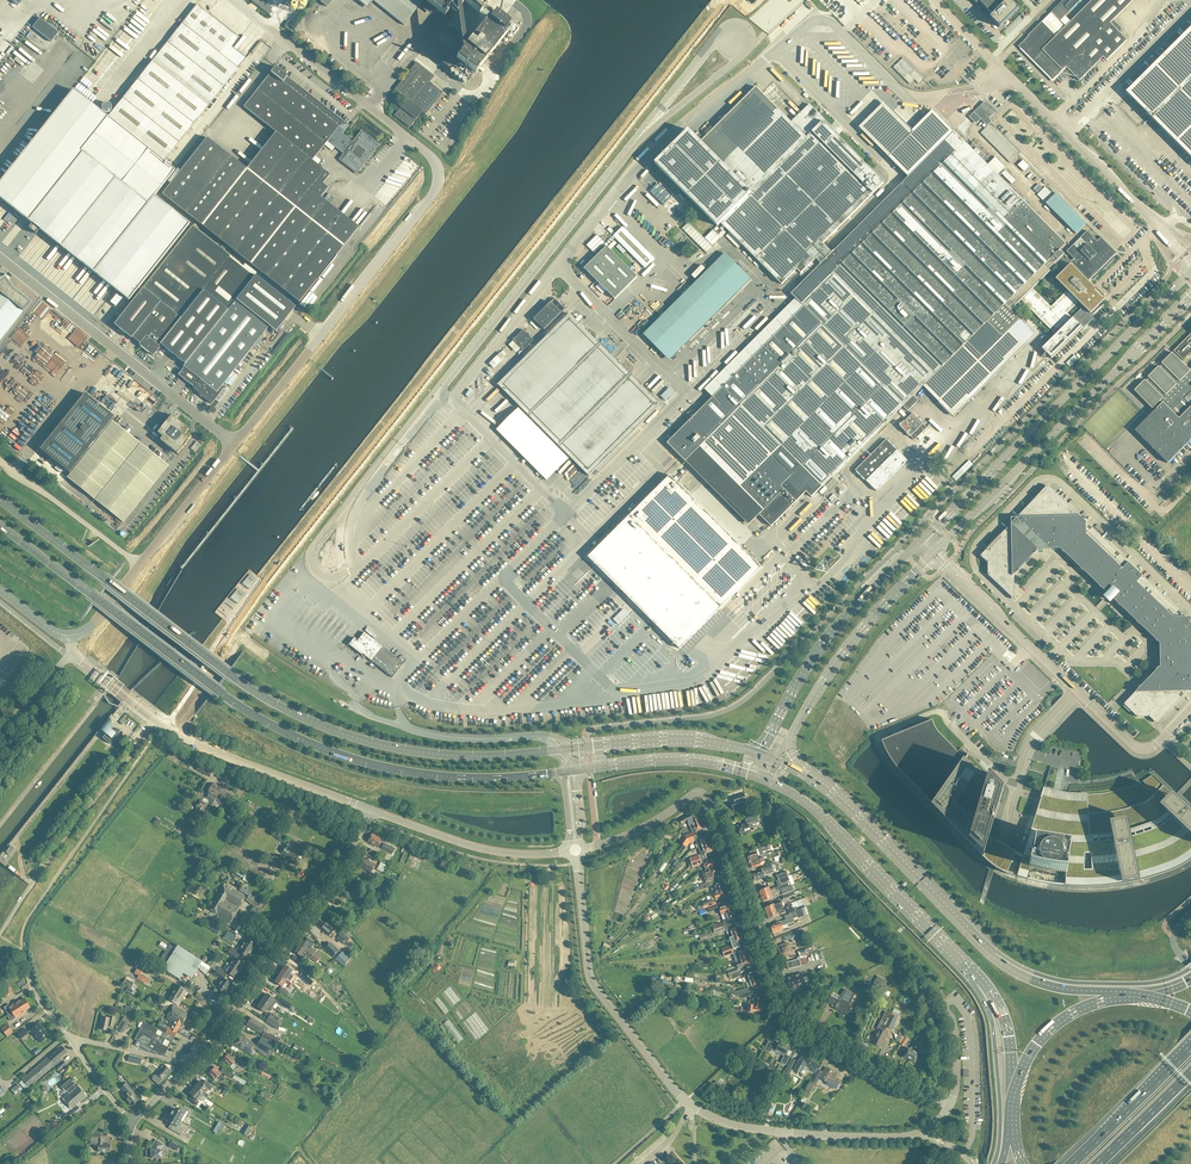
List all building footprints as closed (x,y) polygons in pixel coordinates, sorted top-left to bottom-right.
[(272,8),(266,2),(268,0),(251,0),(260,7),(270,15),(272,11),(271,10),(272,8)] [(404,25),(424,0),(373,0),(404,25)] [(486,0),(427,0),(426,1),(450,21),(448,24),(462,35),(440,62),(449,69),(452,66),(469,80),(474,73),(475,74),(509,32),(504,28),(508,23),(502,18),(485,6),(488,2),(486,0)] [(976,4),(977,3),(979,1),(992,14),(1007,0),(973,0),(976,4)] [(992,14),(993,15),(990,17),(1001,28),(1019,9),(1010,0),(1007,0),(992,14)] [(191,31),(206,12),(197,4),(182,23),(191,31)] [(201,38),(216,19),(206,12),(191,31),(201,38)] [(59,33),(40,18),(32,27),(51,42),(59,33)] [(210,45),(225,27),(216,19),(201,38),(210,45)] [(210,45),(201,38),(191,31),(182,23),(167,42),(195,64),(210,45)] [(219,53),(234,34),(225,27),(210,45),(219,53)] [(1125,92),(1190,158),(1190,27),(1125,92)] [(236,50),(232,47),(239,38),(234,34),(219,53),(229,60),(236,50)] [(195,64),(167,42),(153,60),(152,60),(180,83),(195,64)] [(229,60),(219,53),(210,45),(195,64),(223,86),(238,68),(229,60)] [(238,68),(245,58),(236,50),(229,60),(238,68)] [(893,67),(906,80),(915,70),(903,58),(893,67)] [(180,83),(152,60),(152,61),(138,79),(166,101),(180,83)] [(424,113),(441,92),(442,93),(443,92),(432,84),(431,85),(427,82),(433,75),(434,76),(416,62),(417,63),(395,90),(394,89),(394,90),(406,99),(394,115),(395,114),(410,126),(409,127),(410,126),(422,111),(425,114),(424,113)] [(223,86),(195,64),(180,83),(209,105),(223,86)] [(328,188),(323,184),(330,175),(322,168),(323,166),(313,158),(327,141),(343,154),(339,159),(356,173),(379,145),(362,131),(353,142),(342,134),(349,125),(341,119),(287,76),(275,67),(274,68),(244,107),(276,132),(247,169),(207,137),(162,194),(299,302),(358,227),(321,197),(328,188)] [(166,101),(138,79),(123,98),(151,120),(166,101)] [(209,105),(180,83),(166,101),(194,124),(208,105),(209,106),(209,105)] [(371,90),(365,85),(362,88),(368,93),(371,90)] [(803,111),(791,122),(756,87),(701,142),(688,130),(655,163),(717,226),(719,224),(721,223),(782,284),(788,278),(788,277),(802,264),(806,268),(816,258),(821,263),(820,264),(820,265),(791,293),(791,294),(804,306),(713,397),(667,443),(685,461),(700,445),(741,486),(759,505),(761,507),(764,510),(763,511),(760,514),(771,526),(775,522),(806,491),(812,496),(817,491),(823,485),(846,462),(874,434),(883,426),(903,406),(908,411),(918,401),(913,396),(923,386),(967,342),(982,357),(1009,330),(1020,320),(1018,317),(1016,316),(1010,310),(1012,308),(1014,307),(1021,299),(1056,334),(1052,337),(1051,339),(1049,340),(1046,343),(1041,348),(1045,352),(1050,357),(1051,358),(1058,352),(1083,327),(1073,317),(1072,318),(1066,313),(1077,303),(1076,302),(1079,298),(1083,302),(1084,302),(1086,304),(1074,316),(1080,322),(1082,325),(1085,327),(1086,326),(1093,318),(1091,316),(1103,304),(1101,303),(1105,299),(1096,289),(1093,286),(1088,281),(1092,277),(1094,279),(1115,259),(1113,257),(1117,253),(1100,236),(1099,236),(1100,237),(1096,240),(1087,231),(1067,251),(1073,258),(1070,261),(1064,254),(1059,250),(1066,244),(998,176),(964,142),(958,135),(954,131),(945,141),(937,148),(913,172),(908,177),(903,182),(894,191),(873,212),(832,253),(822,243),(863,203),(884,183),(828,127),(830,125),(809,104),(809,105),(807,106),(804,110),(803,111)] [(189,224),(154,196),(175,170),(164,161),(136,139),(108,117),(73,90),(0,182),(0,198),(32,223),(28,228),(33,232),(34,230),(37,232),(40,229),(129,300),(189,224)] [(151,120),(123,98),(108,117),(136,139),(151,120)] [(194,124),(166,101),(151,120),(179,142),(194,124)] [(945,141),(954,131),(932,110),(912,129),(883,101),(858,127),(908,177),(913,172),(937,148),(945,141)] [(983,105),(977,111),(980,114),(978,116),(981,119),(984,123),(982,125),(984,128),(991,121),(988,119),(995,112),(988,106),(987,108),(983,105)] [(179,142),(151,120),(136,139),(164,161),(179,142)] [(1017,155),(988,125),(980,133),(1009,163),(1017,155)] [(995,157),(988,164),(998,175),(1006,167),(995,157)] [(1022,160),(1018,165),(1024,171),(1029,166),(1022,160)] [(1005,170),(1002,174),(1012,184),(1016,180),(1005,170)] [(657,183),(650,191),(663,205),(671,197),(657,183)] [(1053,195),(1045,187),(1037,194),(1045,203),(1053,195)] [(1086,224),(1068,206),(1056,193),(1045,203),(1076,234),(1086,224)] [(688,222),(682,229),(707,253),(713,247),(688,222)] [(181,318),(203,290),(228,310),(254,277),(253,276),(256,273),(245,264),(243,266),(192,226),(143,288),(113,324),(131,338),(131,337),(139,343),(138,344),(152,355),(155,352),(157,352),(157,350),(160,347),(159,346),(160,345),(181,318)] [(637,277),(607,246),(615,238),(645,268),(655,259),(623,227),(616,233),(610,227),(607,229),(613,236),(596,252),(598,254),(584,268),(615,299),(625,289),(637,277)] [(713,229),(705,238),(712,246),(721,237),(713,229)] [(729,234),(726,236),(739,248),(742,246),(729,234)] [(597,235),(586,245),(594,253),(605,242),(597,235)] [(664,355),(746,274),(725,253),(657,321),(652,326),(643,334),(664,355)] [(687,258),(683,261),(687,267),(691,263),(687,258)] [(702,265),(691,276),(695,279),(705,269),(702,265)] [(219,402),(227,391),(221,386),(269,326),(276,332),(295,307),(255,275),(254,277),(228,310),(203,290),(181,318),(160,345),(166,350),(167,350),(172,354),(176,357),(182,362),(184,364),(183,366),(184,367),(178,374),(194,387),(193,388),(199,393),(199,394),(199,395),(200,396),(201,396),(202,396),(202,398),(204,398),(211,404),(215,399),(219,402)] [(23,311),(25,309),(22,306),(20,309),(0,293),(0,340),(23,311)] [(544,329),(565,309),(554,298),(533,319),(544,329)] [(569,313),(498,384),(589,476),(660,405),(630,374),(600,344),(600,343),(600,344),(578,322),(576,319),(569,313)] [(533,340),(523,329),(512,340),(523,351),(533,340)] [(1173,351),(1183,360),(1190,352),(1190,333),(1173,351)] [(517,355),(521,351),(513,343),(509,347),(517,355)] [(489,365),(494,370),(508,357),(503,352),(489,365)] [(1189,370),(1186,366),(1172,352),(1161,363),(1162,364),(1159,367),(1158,366),(1148,376),(1149,378),(1146,381),(1145,380),(1134,390),(1152,408),(1155,406),(1157,408),(1149,415),(1145,420),(1143,422),(1135,430),(1167,463),(1190,439),(1190,368),(1189,370)] [(69,472),(114,416),(85,393),(40,449),(69,472)] [(191,436),(188,434),(186,432),(189,429),(171,415),(157,433),(162,437),(160,440),(177,454),(191,436)] [(123,522),(168,465),(111,420),(66,477),(67,477),(123,522)] [(876,491),(907,460),(886,439),(855,470),(876,491)] [(191,450),(195,454),(201,446),(197,443),(191,450)] [(595,550),(588,557),(680,649),(687,642),(693,635),(761,567),(670,475),(601,544),(595,550)] [(1190,687),(1190,622),(1054,492),(1047,485),(987,548),(980,555),(986,561),(988,562),(988,574),(1007,593),(1015,600),(1014,574),(1038,549),(1060,548),(1108,594),(1106,596),(1108,598),(1109,599),(1110,600),(1112,598),(1160,643),(1160,666),(1137,690),(1124,704),(1137,717),(1149,716),(1156,723),(1163,716),(1190,687)] [(1104,531),(1097,524),(1095,527),(1102,533),(1104,531)] [(829,566),(835,560),(832,557),(826,563),(829,566)] [(248,593),(255,585),(249,579),(241,587),(248,593)] [(238,606),(244,597),(237,592),(231,601),(238,606)] [(657,640),(660,633),(656,630),(652,637),(657,640)] [(403,663),(364,632),(357,640),(354,637),(349,644),(352,647),(362,654),(361,654),(363,655),(362,656),(365,659),(366,657),(392,677),(403,663)] [(110,744),(121,730),(121,729),(120,730),(112,730),(112,726),(113,725),(112,721),(109,718),(100,729),(106,734),(102,738),(110,744)] [(932,720),(882,741),(883,744),(883,745),(884,747),(885,749),(886,752),(888,755),(889,757),(891,760),(893,762),(894,764),(896,767),(898,769),(900,771),(902,773),(904,775),(983,857),(986,859),(989,861),(992,864),(995,866),(998,868),(1001,869),(1004,871),(1007,873),(1011,874),(1014,875),(1018,877),(1018,875),(1018,874),(1023,858),(989,839),(1003,790),(969,754),(968,755),(961,748),(957,752),(939,733),(938,732),(937,730),(935,728),(934,726),(933,724),(933,722),(932,720)] [(1184,748),(1189,743),(1185,739),(1180,744),(1184,748)] [(193,760),(187,770),(191,772),(197,763),(193,760)] [(198,764),(195,769),(207,776),(210,771),(198,764)] [(1153,775),(1142,781),(1147,785),(1145,787),(1140,782),(1137,784),(1121,790),(1104,793),(1087,794),(1070,794),(1053,791),(1058,768),(1050,765),(1041,796),(1040,800),(1023,858),(1018,874),(1018,875),(1018,877),(1033,881),(1041,882),(1049,884),(1057,885),(1066,886),(1074,886),(1082,886),(1090,886),(1108,885),(1117,884),(1126,883),(1135,881),(1144,879),(1152,876),(1161,874),(1170,871),(1176,868),(1179,866),(1182,865),(1185,863),(1188,861),(1190,859),(1190,811),(1153,775)] [(216,797),(221,789),(212,784),(207,792),(216,797)] [(216,797),(224,802),(229,794),(221,789),(216,797)] [(203,800),(206,794),(202,792),(201,793),(199,792),(198,792),(196,791),(193,795),(203,800)] [(211,806),(216,797),(207,792),(206,794),(203,800),(211,806)] [(741,802),(747,800),(744,793),(733,797),(734,801),(731,802),(732,806),(731,806),(732,809),(733,809),(733,810),(743,807),(741,802)] [(198,818),(207,804),(200,799),(196,805),(197,807),(193,814),(194,815),(198,818)] [(701,821),(698,814),(694,815),(693,812),(679,819),(682,824),(688,821),(690,825),(701,821)] [(755,830),(753,824),(760,822),(757,814),(744,818),(746,823),(738,826),(741,835),(755,830)] [(703,829),(701,821),(690,825),(692,833),(685,835),(683,837),(686,839),(693,837),(697,835),(696,831),(703,829)] [(189,837),(195,830),(191,827),(185,833),(189,837)] [(378,847),(383,839),(372,833),(367,841),(378,847)] [(698,848),(710,843),(707,836),(700,839),(699,838),(695,840),(697,843),(698,848)] [(689,842),(694,841),(693,837),(686,839),(683,845),(687,847),(689,842)] [(295,861),(303,850),(289,841),(281,852),(295,861)] [(392,854),(395,848),(391,846),(391,847),(384,843),(381,848),(392,854)] [(712,851),(710,843),(698,848),(700,851),(701,855),(705,854),(705,853),(712,851)] [(747,855),(749,862),(775,853),(774,850),(763,854),(762,851),(758,852),(757,849),(749,852),(750,855),(747,855)] [(768,858),(772,858),(779,856),(778,852),(775,853),(749,862),(752,868),(761,865),(760,861),(768,858)] [(694,861),(700,859),(699,855),(687,859),(688,861),(689,866),(694,861)] [(281,860),(274,856),(271,860),(268,863),(275,869),(278,864),(281,860)] [(318,873),(324,863),(317,858),(310,868),(318,873)] [(371,872),(375,865),(363,858),(359,866),(371,872)] [(702,864),(700,859),(694,861),(689,866),(691,868),(693,867),(702,864)] [(716,866),(714,859),(707,861),(707,860),(703,862),(705,870),(709,869),(716,866)] [(767,866),(762,868),(763,871),(754,874),(756,880),(765,877),(765,874),(778,870),(778,867),(780,866),(778,861),(771,864),(767,865),(767,866)] [(381,873),(384,868),(385,865),(380,862),(376,870),(381,873)] [(662,874),(667,867),(663,864),(658,871),(662,874)] [(717,878),(716,874),(719,873),(716,866),(709,869),(705,870),(701,871),(700,873),(702,878),(704,879),(705,883),(708,881),(712,880),(717,878)] [(786,871),(777,875),(779,880),(788,876),(786,871)] [(780,889),(791,885),(794,884),(791,875),(778,880),(776,880),(778,886),(770,889),(770,887),(759,891),(761,896),(780,889)] [(363,887),(367,889),(371,881),(367,879),(363,887)] [(682,886),(679,884),(676,881),(669,889),(671,891),(670,891),(673,894),(682,886)] [(710,886),(708,881),(705,883),(701,884),(699,884),(700,886),(696,889),(694,890),(695,891),(710,886)] [(724,889),(722,881),(711,885),(712,888),(711,888),(713,893),(724,889)] [(350,896),(359,886),(355,883),(346,893),(350,896)] [(258,900),(260,896),(247,888),(248,888),(243,884),(239,891),(249,896),(246,901),(253,905),(250,912),(256,916),(260,909),(256,906),(259,900),(258,900)] [(246,897),(225,885),(216,900),(222,904),(225,900),(226,898),(240,907),(246,897)] [(347,892),(339,885),(328,898),(335,904),(347,892)] [(791,885),(780,889),(782,894),(793,890),(791,885)] [(727,896),(724,889),(713,893),(715,897),(716,900),(727,896)] [(773,898),(772,895),(781,892),(780,889),(761,896),(763,902),(773,898)] [(799,890),(796,891),(783,897),(784,900),(795,896),(800,894),(799,890)] [(789,914),(798,910),(797,907),(803,905),(800,899),(786,905),(788,910),(789,914)] [(231,922),(239,908),(225,900),(222,904),(216,900),(210,910),(231,922)] [(716,904),(715,900),(701,905),(703,908),(716,904)] [(767,913),(783,906),(781,901),(765,908),(767,913)] [(733,911),(731,903),(720,907),(721,910),(724,909),(726,913),(733,911)] [(658,915),(666,909),(662,905),(655,910),(658,915)] [(786,911),(785,909),(783,906),(767,913),(768,919),(786,911)] [(803,911),(801,908),(798,910),(789,914),(784,916),(787,924),(794,921),(793,918),(799,916),(799,917),(804,916),(803,911)] [(729,921),(736,918),(733,911),(726,913),(726,914),(722,915),(724,923),(729,921)] [(654,920),(658,917),(655,912),(650,916),(654,920)] [(328,935),(335,928),(321,914),(314,922),(328,935)] [(783,930),(782,926),(785,925),(784,920),(776,923),(777,924),(771,926),(773,933),(783,930)] [(218,934),(222,928),(212,921),(210,925),(207,923),(205,926),(218,934)] [(729,938),(740,934),(738,926),(726,930),(727,933),(729,938)] [(342,928),(338,933),(340,935),(345,939),(347,941),(351,936),(342,928)] [(700,940),(714,935),(712,930),(695,936),(696,938),(699,937),(700,940)] [(232,943),(236,936),(228,931),(224,938),(232,943)] [(251,951),(256,944),(249,940),(251,937),(242,931),(240,934),(247,939),(243,945),(251,951)] [(740,946),(739,942),(743,941),(740,934),(729,938),(731,945),(730,944),(721,948),(723,952),(732,949),(740,946)] [(303,940),(299,946),(305,950),(318,959),(321,955),(315,951),(316,951),(308,945),(309,944),(303,940)] [(324,948),(333,957),(339,950),(330,942),(324,948)] [(792,950),(790,945),(786,943),(781,945),(779,949),(781,954),(785,956),(790,954),(792,950)] [(202,961),(178,946),(176,949),(169,945),(160,958),(163,960),(159,966),(163,969),(179,979),(183,973),(191,978),(198,968),(202,961)] [(247,958),(251,951),(243,945),(240,949),(239,947),(236,951),(231,948),(229,951),(238,957),(240,954),(247,958)] [(305,950),(299,946),(295,952),(301,956),(303,952),(307,955),(306,955),(316,962),(318,959),(305,950)] [(739,951),(733,953),(736,960),(738,960),(740,959),(748,956),(746,949),(739,951)] [(239,971),(243,964),(236,959),(238,957),(229,951),(227,954),(234,958),(230,965),(239,971)] [(294,955),(291,958),(299,964),(302,961),(294,955)] [(751,964),(748,956),(740,959),(738,960),(736,960),(736,961),(738,969),(743,967),(743,966),(751,964)] [(801,965),(799,959),(787,962),(789,969),(801,965)] [(202,961),(198,968),(205,974),(210,967),(202,961)] [(234,977),(239,971),(230,965),(227,963),(222,969),(214,964),(211,968),(216,971),(217,971),(225,977),(228,973),(234,977)] [(283,970),(279,976),(286,980),(291,984),(296,976),(291,973),(293,970),(285,965),(283,970)] [(146,978),(136,972),(137,970),(134,968),(131,973),(135,975),(134,977),(143,983),(146,978)] [(227,989),(231,983),(224,979),(225,977),(217,971),(216,971),(215,974),(222,979),(218,984),(220,985),(217,989),(224,993),(225,992),(225,993),(228,989),(227,989)] [(757,978),(755,971),(747,974),(744,975),(747,982),(757,978)] [(806,984),(802,972),(786,978),(790,990),(806,984)] [(304,986),(309,978),(302,974),(297,981),(304,986)] [(279,976),(275,982),(282,986),(285,983),(287,985),(287,986),(290,988),(293,985),(291,984),(286,980),(279,976)] [(679,983),(691,985),(691,984),(693,984),(693,983),(689,982),(689,981),(687,981),(687,982),(684,981),(684,982),(679,980),(680,977),(677,976),(675,982),(679,983)] [(760,986),(757,978),(747,982),(746,982),(748,988),(737,992),(730,990),(728,990),(727,993),(738,995),(739,996),(742,995),(751,992),(750,989),(760,986)] [(134,983),(126,979),(123,984),(131,988),(134,983)] [(187,990),(176,984),(172,992),(183,998),(187,990)] [(289,992),(281,987),(279,990),(287,995),(289,992)] [(4,994),(5,996),(6,998),(11,994),(7,988),(2,991),(4,994)] [(847,1007),(852,999),(854,994),(844,989),(835,1008),(852,1017),(855,1011),(847,1007)] [(179,1005),(183,998),(172,992),(168,999),(179,1005)] [(750,998),(750,1001),(754,1002),(762,1003),(763,995),(755,994),(751,995),(751,992),(742,995),(743,997),(750,996),(750,998)] [(272,1009),(275,1003),(277,1001),(274,999),(275,998),(267,993),(261,1002),(272,1009)] [(26,1010),(30,1007),(24,998),(20,1001),(19,1000),(10,1006),(9,1005),(6,1007),(8,1010),(10,1009),(12,1012),(7,1015),(11,1021),(15,1018),(26,1011),(26,1010)] [(292,1005),(283,999),(280,1003),(289,1009),(292,1005)] [(754,1002),(750,1001),(749,1001),(749,1004),(747,1004),(746,1011),(755,1012),(755,1011),(761,1012),(761,1010),(762,1003),(754,1002)] [(272,1009),(261,1002),(258,1007),(265,1012),(267,1009),(270,1011),(272,1009)] [(127,1005),(124,1010),(137,1016),(140,1009),(130,1004),(128,1006),(127,1005)] [(182,1026),(189,1013),(174,1005),(167,1016),(166,1019),(172,1022),(173,1019),(175,1020),(174,1022),(181,1025),(182,1026)] [(878,1029),(871,1042),(881,1047),(888,1033),(885,1031),(887,1026),(885,1025),(891,1014),(885,1011),(877,1028),(878,1029)] [(277,1028),(282,1020),(272,1013),(266,1021),(277,1028)] [(891,1014),(885,1025),(887,1026),(892,1028),(897,1017),(891,1014)] [(108,1031),(110,1024),(114,1025),(116,1017),(110,1016),(110,1019),(102,1017),(99,1029),(108,1031)] [(260,1034),(265,1026),(251,1018),(246,1025),(260,1034)] [(134,1039),(164,1056),(181,1025),(174,1022),(171,1027),(161,1022),(158,1028),(145,1021),(134,1039)] [(123,1033),(127,1024),(122,1022),(118,1030),(123,1033)] [(46,1032),(38,1023),(31,1030),(38,1039),(40,1042),(45,1039),(42,1036),(46,1032)] [(13,1032),(7,1024),(1,1029),(7,1037),(13,1032)] [(21,1038),(28,1032),(24,1028),(17,1034),(21,1038)] [(206,1032),(204,1034),(209,1037),(213,1031),(209,1028),(207,1031),(206,1032)] [(280,1039),(264,1032),(261,1037),(268,1040),(269,1040),(278,1044),(280,1039)] [(250,1054),(256,1045),(240,1036),(235,1045),(250,1054)] [(267,1053),(273,1044),(262,1037),(256,1046),(267,1053)] [(903,1046),(909,1039),(906,1037),(900,1044),(903,1046)] [(790,1050),(790,1048),(780,1043),(778,1046),(769,1041),(764,1049),(770,1052),(771,1049),(784,1056),(780,1062),(786,1065),(793,1051),(790,1050)] [(909,1060),(918,1043),(914,1041),(912,1046),(912,1045),(910,1049),(907,1048),(903,1057),(909,1060)] [(928,1052),(933,1044),(928,1042),(924,1050),(928,1052)] [(909,1060),(915,1063),(920,1054),(917,1053),(919,1049),(918,1049),(920,1044),(918,1043),(909,1060)] [(36,1081),(53,1066),(54,1067),(61,1061),(60,1059),(65,1054),(64,1054),(67,1052),(62,1046),(60,1049),(59,1048),(50,1056),(23,1079),(31,1088),(37,1082),(36,1081)] [(226,1056),(226,1057),(223,1060),(233,1069),(239,1063),(245,1069),(247,1066),(239,1057),(238,1059),(234,1055),(232,1058),(229,1054),(228,1055),(228,1054),(227,1054),(228,1055),(227,1056),(226,1056)] [(141,1062),(142,1058),(129,1055),(128,1061),(135,1063),(136,1060),(141,1062)] [(814,1063),(810,1061),(811,1059),(803,1055),(800,1060),(799,1059),(794,1069),(800,1072),(804,1065),(807,1067),(807,1066),(812,1069),(811,1070),(814,1072),(813,1074),(818,1065),(815,1063),(814,1063)] [(146,1060),(143,1067),(148,1069),(152,1063),(146,1060)] [(59,1071),(66,1065),(63,1061),(56,1067),(59,1071)] [(149,1093),(171,1071),(164,1064),(155,1074),(154,1075),(155,1076),(143,1087),(149,1093)] [(222,1073),(226,1075),(233,1079),(233,1078),(235,1075),(223,1068),(220,1072),(215,1067),(212,1070),(211,1069),(209,1072),(209,1073),(209,1074),(215,1080),(215,1079),(218,1076),(221,1079),(224,1077),(221,1074),(222,1073)] [(823,1074),(820,1078),(827,1082),(826,1084),(836,1090),(840,1082),(835,1078),(837,1074),(834,1072),(826,1067),(824,1071),(823,1070),(822,1073),(823,1074)] [(770,1082),(773,1075),(774,1074),(770,1072),(766,1079),(770,1082)] [(811,1092),(819,1078),(815,1075),(807,1090),(804,1096),(808,1098),(811,1092)] [(76,1088),(74,1085),(76,1083),(71,1077),(61,1085),(66,1092),(67,1091),(69,1094),(63,1099),(71,1109),(87,1096),(78,1086),(76,1088)] [(203,1095),(206,1098),(208,1095),(205,1092),(208,1090),(209,1091),(212,1088),(206,1081),(203,1085),(200,1082),(194,1088),(203,1095)] [(138,1101),(132,1094),(134,1092),(126,1083),(121,1088),(126,1095),(124,1097),(132,1106),(138,1101)] [(18,1084),(11,1089),(16,1095),(23,1089),(18,1084)] [(203,1095),(194,1088),(189,1094),(192,1096),(189,1099),(196,1106),(199,1103),(197,1101),(200,1098),(203,1102),(207,1098),(203,1095)] [(70,1118),(81,1109),(78,1106),(67,1115),(70,1118)] [(181,1112),(173,1108),(173,1109),(172,1108),(169,1112),(170,1113),(170,1114),(183,1122),(186,1116),(189,1117),(192,1112),(183,1107),(181,1112)] [(175,1132),(181,1135),(184,1130),(179,1128),(183,1122),(170,1114),(169,1115),(168,1115),(166,1119),(167,1119),(166,1121),(173,1124),(170,1129),(175,1132)] [(110,1152),(110,1147),(110,1144),(103,1144),(103,1134),(90,1134),(90,1144),(94,1144),(94,1148),(98,1148),(98,1152),(110,1152)] [(161,1150),(161,1149),(164,1145),(156,1140),(152,1146),(152,1150),(151,1150),(147,1150),(147,1157),(151,1157),(151,1158),(152,1158),(162,1158),(162,1150),(161,1150)] [(168,1146),(176,1151),(179,1146),(176,1145),(177,1143),(172,1141),(172,1142),(171,1141),(168,1146)]
